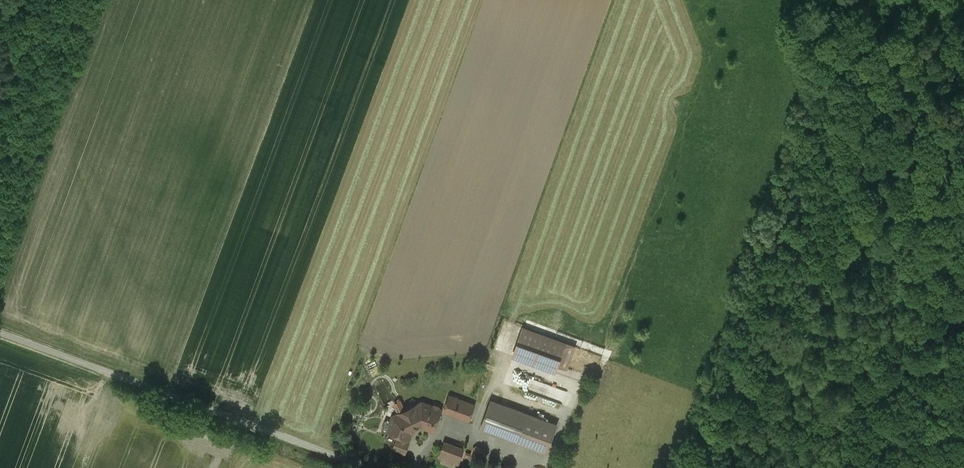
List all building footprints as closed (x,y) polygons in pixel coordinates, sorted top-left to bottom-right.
[(570,338),(525,323),(524,325),(514,355),(558,371),(570,338)] [(386,384),(398,381),(395,370),(384,373),(386,384)] [(478,399),(453,390),(447,408),(472,418),(478,399)] [(394,409),(388,428),(412,438),(415,430),(422,425),(437,429),(445,407),(423,397),(394,409)] [(560,421),(494,397),(483,426),(549,451),(560,421)] [(468,445),(447,437),(441,454),(461,461),(468,445)] [(477,444),(476,453),(485,453),(486,444),(477,444)]
